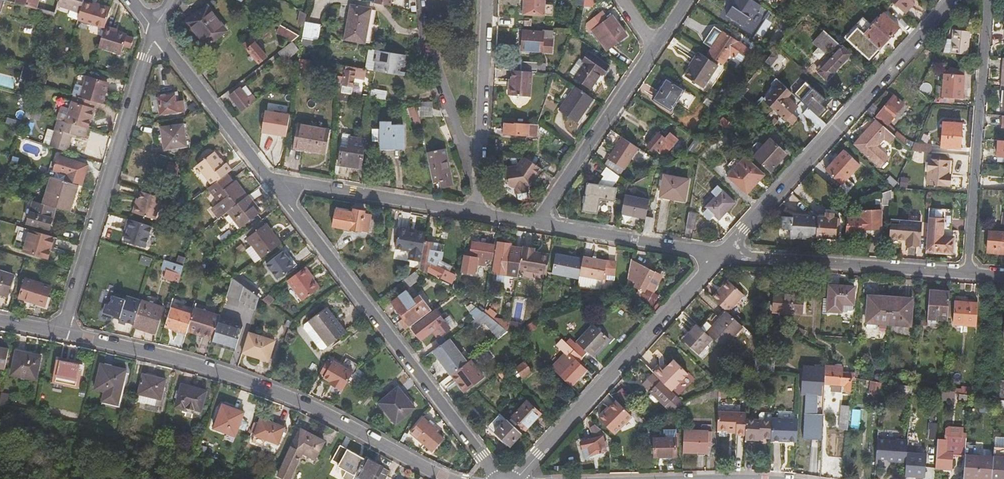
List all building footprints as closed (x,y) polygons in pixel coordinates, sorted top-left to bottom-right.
[(38,0),(19,0),(17,5),(35,10),(38,0)] [(60,2),(70,6),(69,8),(80,12),(84,0),(61,0),(60,2)] [(84,0),(80,12),(78,19),(105,27),(111,9),(93,3),(84,0)] [(541,16),(542,0),(523,0),(522,15),(541,16)] [(754,0),(735,0),(737,1),(734,6),(733,5),(727,14),(744,26),(750,17),(752,18),(761,5),(754,0)] [(902,12),(911,1),(913,0),(889,0),(902,12)] [(93,3),(111,9),(112,7),(94,1),(93,3)] [(911,1),(902,12),(904,14),(914,4),(911,1)] [(351,6),(345,40),(370,43),(375,10),(351,6)] [(187,24),(205,47),(225,31),(206,8),(187,24)] [(883,13),(863,34),(879,49),(899,27),(883,13)] [(609,54),(628,41),(611,18),(606,22),(601,15),(584,27),(591,37),(594,34),(609,54)] [(304,25),(302,40),(304,41),(318,43),(321,27),(305,24),(304,25)] [(105,27),(99,47),(121,54),(124,47),(133,49),(136,41),(127,38),(127,36),(113,32),(114,29),(105,27)] [(264,27),(242,45),(246,51),(255,44),(269,33),(264,27)] [(277,34),(288,41),(291,43),(298,38),(281,28),(277,34)] [(952,28),(952,38),(951,51),(967,53),(969,30),(952,28)] [(520,29),(519,53),(549,55),(551,31),(520,29)] [(825,30),(813,43),(819,48),(812,55),(818,61),(830,49),(836,54),(818,73),(827,82),(852,55),(843,47),(841,48),(835,43),(837,41),(825,30)] [(723,31),(708,54),(709,55),(708,56),(719,64),(720,62),(722,64),(730,54),(735,58),(739,53),(746,57),(751,50),(723,31)] [(284,49),(276,54),(283,63),(297,51),(291,43),(284,49)] [(255,44),(246,51),(257,65),(266,59),(255,44)] [(373,51),(372,63),(374,64),(372,72),(397,76),(398,73),(399,65),(402,65),(403,56),(373,51)] [(607,67),(586,53),(580,61),(584,64),(581,67),(576,63),(569,73),(575,76),(573,78),(588,88),(598,74),(601,76),(607,67)] [(690,69),(685,77),(702,88),(719,64),(708,56),(706,59),(698,53),(692,61),(695,63),(690,69)] [(771,53),(765,61),(770,66),(776,59),(771,53)] [(50,60),(49,64),(62,68),(63,63),(50,60)] [(519,61),(518,71),(531,72),(543,72),(544,63),(519,61)] [(765,61),(761,66),(766,71),(770,66),(765,61)] [(339,67),(338,95),(353,97),(355,76),(363,77),(364,71),(346,68),(339,67)] [(964,68),(952,67),(951,73),(943,73),(941,95),(952,96),(961,97),(964,68)] [(38,72),(26,69),(23,81),(35,85),(38,72)] [(38,72),(35,83),(40,85),(44,71),(39,70),(38,72)] [(508,87),(507,93),(510,97),(530,98),(531,72),(518,71),(511,71),(511,81),(511,86),(508,87)] [(86,77),(80,97),(84,98),(96,102),(100,103),(107,84),(86,77)] [(667,80),(654,98),(670,110),(675,103),(686,110),(694,99),(667,80)] [(35,83),(33,90),(51,96),(54,89),(40,85),(35,83)] [(765,103),(784,120),(790,115),(795,108),(786,99),(791,94),(781,85),(765,103)] [(557,111),(575,123),(591,99),(573,86),(557,111)] [(229,97),(241,113),(256,102),(245,88),(241,90),(240,89),(229,97)] [(881,107),(875,101),(868,108),(876,115),(901,138),(912,148),(916,140),(916,139),(908,135),(890,118),(904,103),(894,93),(881,107)] [(73,95),(65,122),(87,129),(96,102),(84,98),(80,97),(73,95)] [(395,95),(393,103),(409,105),(410,97),(395,95)] [(157,100),(160,116),(162,116),(184,112),(182,103),(178,103),(177,97),(173,97),(172,96),(159,97),(159,99),(157,100)] [(814,99),(806,107),(819,119),(827,111),(814,99)] [(269,102),(268,108),(287,111),(288,106),(269,102)] [(414,107),(417,116),(430,118),(432,109),(430,108),(419,107),(414,106),(414,107)] [(17,107),(12,123),(13,123),(22,125),(25,116),(25,115),(27,111),(17,107)] [(414,107),(406,109),(408,121),(410,121),(411,124),(418,123),(417,116),(414,107)] [(715,109),(711,113),(716,118),(720,112),(715,109)] [(262,133),(285,137),(288,116),(265,112),(262,133)] [(784,120),(790,126),(796,121),(790,115),(784,120)] [(901,138),(876,115),(854,138),(883,165),(890,156),(878,144),(887,134),(896,142),(901,138)] [(376,125),(375,138),(384,139),(384,144),(407,146),(408,125),(395,124),(395,121),(386,120),(385,125),(376,125)] [(966,122),(944,121),(942,146),(960,147),(962,127),(966,127),(966,122)] [(43,145),(49,147),(66,152),(71,137),(72,133),(76,135),(75,138),(84,140),(86,130),(57,122),(54,131),(48,129),(43,145)] [(160,129),(164,151),(168,151),(169,155),(175,156),(180,152),(180,149),(184,148),(181,125),(160,129)] [(503,125),(503,136),(531,137),(532,126),(514,125),(514,126),(503,125)] [(300,127),(296,151),(326,155),(330,132),(300,127)] [(655,130),(643,144),(647,146),(657,132),(655,130)] [(657,132),(647,146),(655,153),(658,151),(665,158),(679,141),(670,134),(666,139),(657,132)] [(622,138),(608,159),(623,170),(637,148),(622,138)] [(768,140),(752,158),(768,173),(779,162),(776,159),(782,153),(768,140)] [(933,141),(916,140),(912,148),(932,150),(933,141)] [(341,151),(339,168),(360,171),(362,155),(365,155),(365,143),(348,141),(347,152),(341,151)] [(425,152),(432,183),(440,182),(442,188),(452,186),(443,148),(425,152)] [(860,162),(845,148),(827,167),(842,181),(860,162)] [(947,151),(932,150),(931,156),(929,156),(927,182),(948,183),(949,157),(947,157),(947,151)] [(213,154),(197,166),(212,186),(226,176),(230,172),(225,166),(223,167),(213,154)] [(54,178),(75,184),(79,185),(81,186),(87,165),(66,159),(65,161),(62,160),(62,158),(58,157),(53,170),(56,171),(54,178)] [(525,159),(514,177),(503,177),(502,190),(512,192),(518,188),(518,194),(529,195),(529,187),(532,188),(543,171),(536,166),(525,159)] [(536,166),(543,171),(546,173),(550,167),(540,159),(536,166)] [(743,159),(726,178),(745,195),(762,177),(743,159)] [(165,168),(161,196),(177,199),(178,191),(173,190),(175,178),(172,176),(173,170),(165,168)] [(586,185),(584,197),(581,197),(580,205),(582,206),(581,214),(596,216),(598,202),(613,204),(616,190),(609,189),(616,176),(605,169),(601,175),(603,178),(596,187),(586,185)] [(208,189),(220,204),(212,210),(218,219),(227,212),(246,197),(234,182),(232,184),(226,176),(212,186),(208,189)] [(51,177),(43,204),(55,208),(69,212),(73,197),(71,196),(75,184),(54,178),(51,177)] [(663,178),(659,198),(682,202),(686,182),(663,178)] [(73,197),(69,212),(74,214),(82,186),(81,186),(79,185),(75,184),(71,196),(73,197)] [(893,203),(892,187),(882,191),(883,203),(893,203)] [(714,197),(704,208),(706,210),(702,214),(708,219),(713,217),(718,220),(733,204),(715,188),(710,194),(714,197)] [(161,199),(142,192),(137,191),(134,200),(137,200),(135,205),(133,213),(154,220),(161,199)] [(227,212),(240,229),(258,214),(251,204),(252,202),(248,196),(246,197),(227,212)] [(624,196),(621,216),(644,220),(645,218),(648,200),(624,196)] [(32,201),(24,229),(30,231),(47,235),(55,208),(43,204),(32,201)] [(326,206),(322,224),(357,231),(360,216),(353,215),(354,210),(343,207),(342,209),(326,206)] [(927,244),(927,247),(956,249),(958,227),(953,227),(955,210),(930,208),(930,210),(951,211),(950,230),(955,231),(953,246),(927,244)] [(819,214),(814,209),(809,214),(794,213),(794,215),(784,215),(783,227),(793,228),(792,236),(807,237),(808,235),(817,236),(817,235),(819,214)] [(819,214),(817,235),(839,237),(841,216),(835,215),(835,210),(828,209),(827,214),(819,214)] [(882,210),(863,210),(863,217),(848,217),(847,232),(858,232),(863,228),(882,228),(882,210)] [(930,210),(927,244),(953,246),(955,231),(950,230),(951,211),(930,210)] [(688,215),(686,230),(694,232),(696,216),(688,215)] [(644,220),(642,232),(650,234),(652,219),(645,218),(644,220)] [(152,228),(128,220),(126,229),(128,230),(126,235),(124,243),(146,249),(152,228)] [(893,220),(891,237),(908,238),(907,243),(920,244),(922,222),(893,220)] [(262,221),(245,234),(248,238),(265,225),(262,221)] [(265,225),(273,236),(276,234),(268,223),(265,225)] [(265,225),(248,238),(263,258),(283,243),(276,234),(273,236),(265,225)] [(398,229),(395,249),(409,252),(408,260),(420,262),(424,241),(425,234),(418,232),(410,231),(398,229)] [(1003,251),(1003,231),(991,230),(989,250),(1003,251)] [(24,252),(47,258),(50,251),(48,250),(52,237),(47,235),(30,231),(24,252)] [(52,237),(48,250),(50,251),(53,252),(57,239),(52,237)] [(420,262),(419,269),(425,273),(427,271),(449,282),(451,277),(448,275),(449,272),(434,265),(438,249),(432,248),(433,242),(424,241),(420,262)] [(472,242),(469,257),(477,259),(476,265),(484,267),(485,260),(491,261),(493,246),(472,242)] [(496,244),(491,274),(517,279),(519,270),(522,251),(508,248),(508,246),(496,244)] [(522,251),(519,270),(546,275),(549,255),(532,252),(532,251),(523,249),(522,251)] [(278,280),(294,268),(283,252),(266,265),(278,280)] [(555,256),(552,274),(578,279),(578,277),(581,261),(555,256)] [(614,263),(582,258),(581,261),(578,277),(602,280),(603,273),(605,273),(605,276),(612,277),(614,263)] [(181,266),(165,261),(163,270),(165,271),(163,278),(176,282),(181,266)] [(631,261),(628,279),(638,287),(638,289),(639,290),(647,296),(644,300),(648,302),(647,304),(653,309),(659,299),(655,296),(648,291),(655,279),(657,276),(631,261)] [(399,270),(393,274),(401,284),(403,282),(414,273),(408,267),(401,272),(399,270)] [(287,281),(301,301),(318,289),(312,281),(307,275),(309,274),(304,268),(287,281)] [(7,297),(12,277),(0,273),(0,295),(7,297)] [(414,273),(403,282),(408,288),(419,279),(414,273)] [(234,280),(243,287),(251,293),(254,288),(239,277),(234,280)] [(731,278),(714,296),(728,309),(729,310),(746,292),(731,278)] [(25,279),(19,299),(29,302),(28,305),(34,307),(36,304),(45,307),(47,298),(51,287),(25,279)] [(655,279),(648,291),(655,296),(662,284),(655,279)] [(234,280),(228,298),(238,302),(243,287),(234,280)] [(830,284),(829,295),(828,309),(843,310),(844,302),(854,303),(855,286),(830,284)] [(243,287),(238,302),(243,304),(243,306),(248,309),(248,310),(254,313),(259,299),(251,293),(243,287)] [(948,318),(950,290),(929,288),(927,316),(948,318)] [(390,301),(404,319),(410,327),(431,311),(418,294),(413,299),(405,290),(390,301)] [(773,311),(798,312),(800,294),(785,293),(785,294),(774,294),(773,311)] [(889,322),(891,297),(870,295),(868,321),(889,322)] [(134,325),(141,302),(127,297),(126,301),(112,297),(109,306),(106,305),(103,313),(120,319),(119,323),(126,326),(127,323),(134,325)] [(134,325),(133,327),(155,333),(163,307),(155,305),(157,300),(148,297),(147,302),(141,301),(141,302),(134,325)] [(262,301),(268,305),(271,303),(266,297),(262,301)] [(912,299),(891,297),(889,322),(910,324),(912,299)] [(34,307),(48,311),(51,299),(47,298),(45,307),(36,304),(34,307)] [(977,325),(979,301),(968,300),(956,299),(954,323),(977,325)] [(172,310),(166,329),(187,335),(194,310),(172,304),(170,309),(172,310)] [(324,309),(335,323),(336,322),(325,308),(324,309)] [(475,308),(469,313),(474,320),(482,313),(475,308)] [(309,323),(327,346),(344,333),(336,322),(335,323),(324,309),(310,320),(309,323)] [(714,336),(724,345),(744,323),(729,310),(728,309),(714,324),(708,330),(714,336)] [(194,310),(187,335),(202,339),(205,333),(215,336),(220,321),(220,320),(212,317),(212,316),(194,310)] [(435,312),(412,330),(421,341),(431,333),(435,330),(441,338),(450,331),(435,312)] [(399,323),(405,331),(410,327),(404,319),(399,323)] [(484,324),(497,340),(507,333),(490,319),(484,324)] [(709,319),(703,325),(708,330),(714,324),(709,319)] [(215,336),(212,344),(235,352),(243,329),(220,321),(215,336)] [(510,321),(507,333),(510,333),(520,328),(520,323),(510,321)] [(703,325),(699,322),(690,331),(692,333),(687,339),(700,351),(714,336),(708,330),(703,325)] [(435,330),(431,333),(437,341),(441,338),(435,330)] [(589,341),(579,352),(585,358),(592,351),(594,353),(604,341),(592,330),(586,338),(589,341)] [(573,331),(565,340),(570,346),(579,336),(573,331)] [(247,333),(239,354),(253,358),(253,357),(266,361),(273,341),(247,333)] [(432,352),(450,376),(453,374),(466,364),(463,360),(457,352),(447,340),(432,352)] [(556,346),(567,357),(573,351),(561,340),(556,346)] [(462,348),(457,352),(463,360),(468,356),(462,348)] [(39,354),(15,349),(11,373),(34,378),(39,354)] [(661,365),(655,371),(671,386),(673,388),(689,371),(675,358),(670,364),(665,368),(664,367),(661,365)] [(574,360),(559,376),(571,387),(585,371),(574,360)] [(759,360),(758,368),(776,370),(776,362),(759,360)] [(325,375),(323,378),(334,384),(332,387),(341,392),(352,373),(333,361),(331,365),(325,362),(320,372),(325,375)] [(81,366),(56,362),(51,386),(76,391),(81,366)] [(466,364),(453,374),(460,383),(457,386),(462,393),(482,378),(469,362),(466,364)] [(515,369),(521,378),(530,371),(523,363),(515,369)] [(659,363),(653,369),(655,371),(661,365),(659,363)] [(124,371),(99,365),(94,386),(105,390),(103,396),(117,399),(124,371)] [(846,368),(828,366),(827,371),(827,376),(853,379),(857,379),(857,375),(846,374),(846,368)] [(358,370),(353,377),(358,381),(363,374),(358,370)] [(827,376),(827,371),(822,371),(822,376),(819,375),(819,373),(805,372),(805,373),(804,393),(823,395),(824,381),(827,381),(827,376)] [(165,378),(142,372),(136,399),(158,405),(165,378)] [(660,397),(673,410),(682,405),(688,403),(673,388),(671,386),(669,387),(653,372),(644,382),(651,389),(653,387),(662,395),(660,397)] [(450,377),(457,386),(460,383),(453,374),(450,376),(450,377)] [(827,381),(827,384),(834,385),(834,391),(842,392),(843,386),(846,387),(846,393),(852,393),(853,379),(827,376),(827,381)] [(881,382),(869,381),(868,393),(880,394),(881,382)] [(207,388),(183,383),(177,407),(183,408),(184,404),(202,408),(207,388)] [(912,394),(913,386),(897,384),(897,392),(912,394)] [(398,388),(379,403),(396,424),(415,409),(398,388)] [(971,398),(971,392),(952,390),(952,397),(971,398)] [(633,414),(619,399),(618,399),(601,415),(615,431),(633,414)] [(247,411),(226,402),(217,427),(237,435),(247,411)] [(526,402),(509,420),(516,426),(518,424),(525,430),(540,415),(526,402)] [(841,430),(848,431),(848,429),(850,408),(851,407),(844,406),(841,430)] [(850,408),(848,429),(863,431),(865,410),(850,408)] [(720,410),(719,428),(730,429),(739,430),(739,433),(739,434),(748,434),(749,417),(749,412),(720,410)] [(773,415),(773,411),(763,410),(761,412),(760,418),(773,419),(773,415)] [(772,436),(772,437),(798,439),(799,419),(799,417),(773,415),(773,419),(772,436)] [(748,434),(747,438),(762,439),(762,436),(766,436),(772,436),(773,419),(760,418),(749,417),(748,434)] [(284,428),(262,418),(254,435),(278,446),(284,428)] [(410,434),(431,453),(443,441),(435,434),(437,432),(423,419),(410,434)] [(506,420),(495,433),(509,446),(521,434),(506,420)] [(594,436),(581,439),(585,457),(589,456),(589,452),(607,449),(607,445),(609,444),(608,439),(605,439),(604,434),(602,434),(601,426),(595,422),(591,425),(594,436)] [(666,435),(656,436),(656,455),(677,455),(677,435),(677,427),(666,427),(666,435)] [(682,428),(683,450),(708,449),(708,441),(708,428),(682,428)] [(302,431),(280,475),(287,478),(292,478),(303,456),(316,461),(325,443),(302,431)] [(939,437),(936,466),(952,467),(953,453),(966,454),(968,436),(947,434),(947,438),(939,437)] [(876,459),(879,459),(895,460),(895,462),(907,463),(907,451),(908,440),(895,439),(895,440),(878,439),(876,459)] [(809,461),(822,462),(824,442),(810,441),(809,461)] [(365,458),(341,444),(330,462),(335,465),(334,467),(343,472),(340,478),(341,478),(353,478),(365,458)] [(995,445),(994,456),(992,478),(995,478),(1003,478),(1003,446),(995,445)] [(907,463),(906,473),(925,475),(927,453),(907,451),(907,463)] [(992,478),(994,456),(968,454),(966,476),(992,478)] [(365,458),(353,478),(385,478),(389,471),(365,458)]
